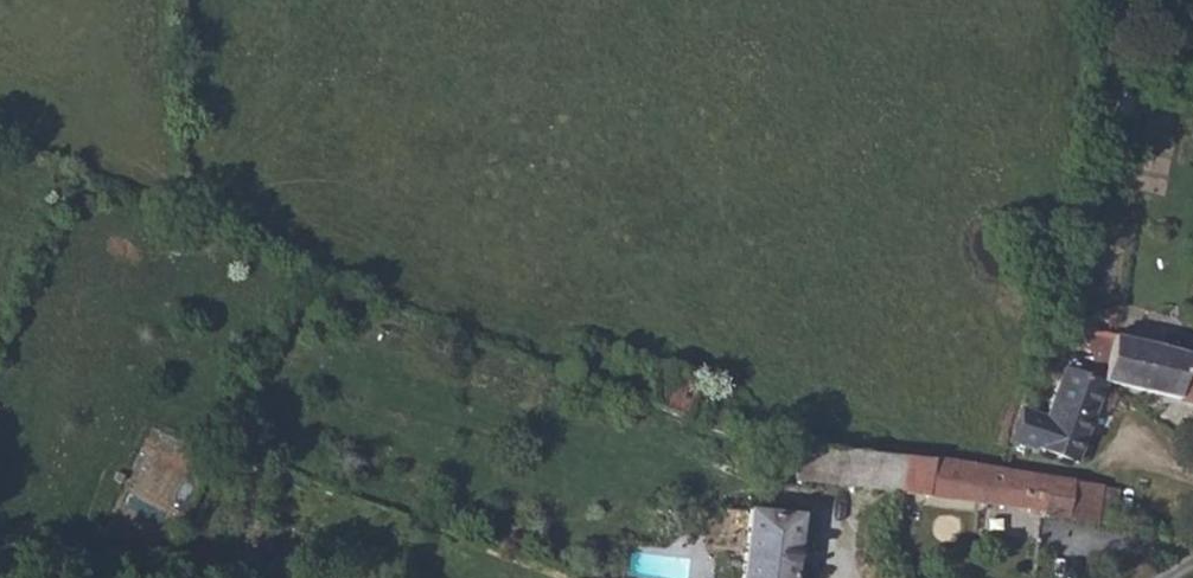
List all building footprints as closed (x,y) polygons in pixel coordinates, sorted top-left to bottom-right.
[(1102,381),(1192,402),(1192,354),(1114,335),(1111,343),(1102,381)] [(1067,363),(1065,369),(1102,383),(1102,381),(1111,343),(1095,339),(1089,362),(1082,359),(1078,359),(1074,364),(1067,363)] [(1062,368),(1049,402),(1090,417),(1102,383),(1065,369),(1062,368)] [(1049,402),(1034,446),(1073,462),(1090,417),(1049,402)] [(928,459),(798,442),(793,478),(904,494),(1023,507),(1027,473),(1022,471),(931,457),(928,459)] [(1027,473),(1023,507),(1043,510),(1043,513),(1066,516),(1071,480),(1067,479),(1027,473)] [(1071,480),(1066,516),(1094,519),(1099,485),(1071,480)] [(1099,485),(1094,519),(1111,522),(1116,488),(1099,485)] [(798,515),(748,510),(739,577),(790,577),(798,515)]
